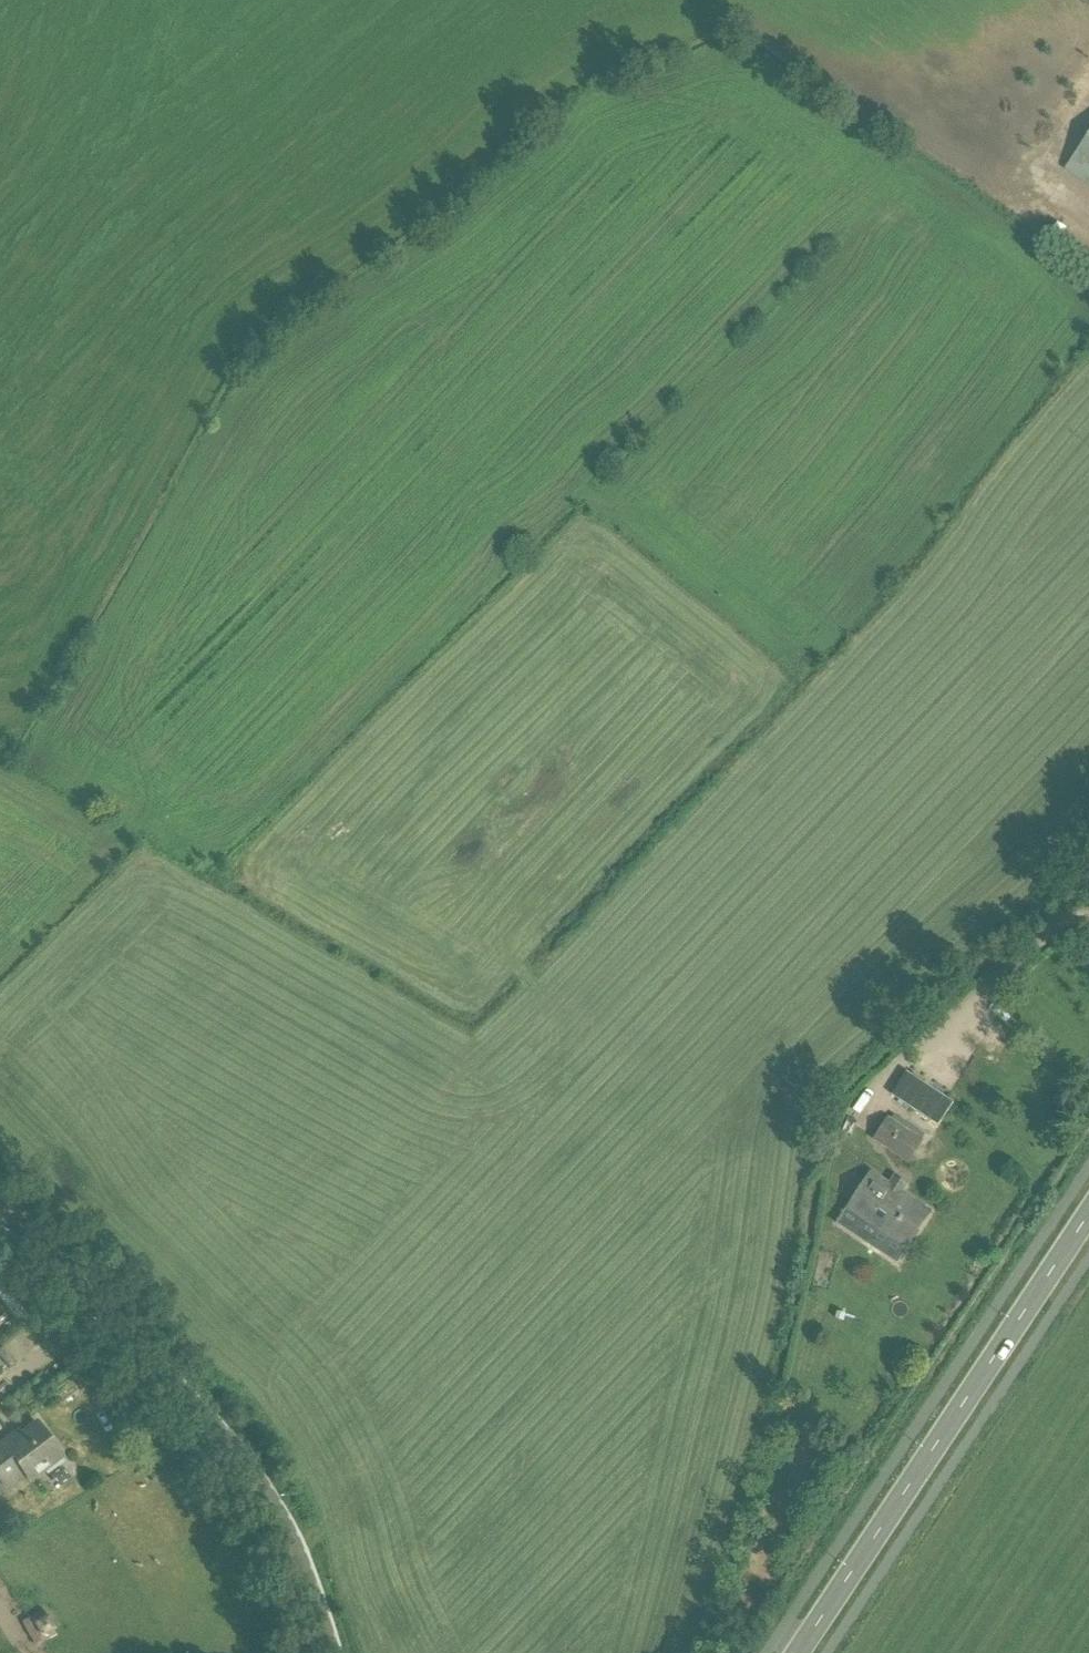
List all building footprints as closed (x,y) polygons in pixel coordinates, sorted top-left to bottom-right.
[(1076,158),(1088,167),(1088,140),(1076,158)] [(1071,166),(1044,204),(1088,236),(1088,178),(1071,166)] [(891,1092),(936,1122),(952,1098),(907,1067),(891,1092)] [(874,1141),(910,1164),(926,1141),(890,1117),(874,1141)] [(848,1212),(907,1250),(932,1211),(873,1173),(848,1212)] [(5,1486),(25,1471),(31,1480),(64,1455),(39,1422),(17,1438),(14,1434),(0,1445),(0,1479),(5,1486)] [(23,1623),(36,1649),(59,1636),(46,1610),(23,1623)]
